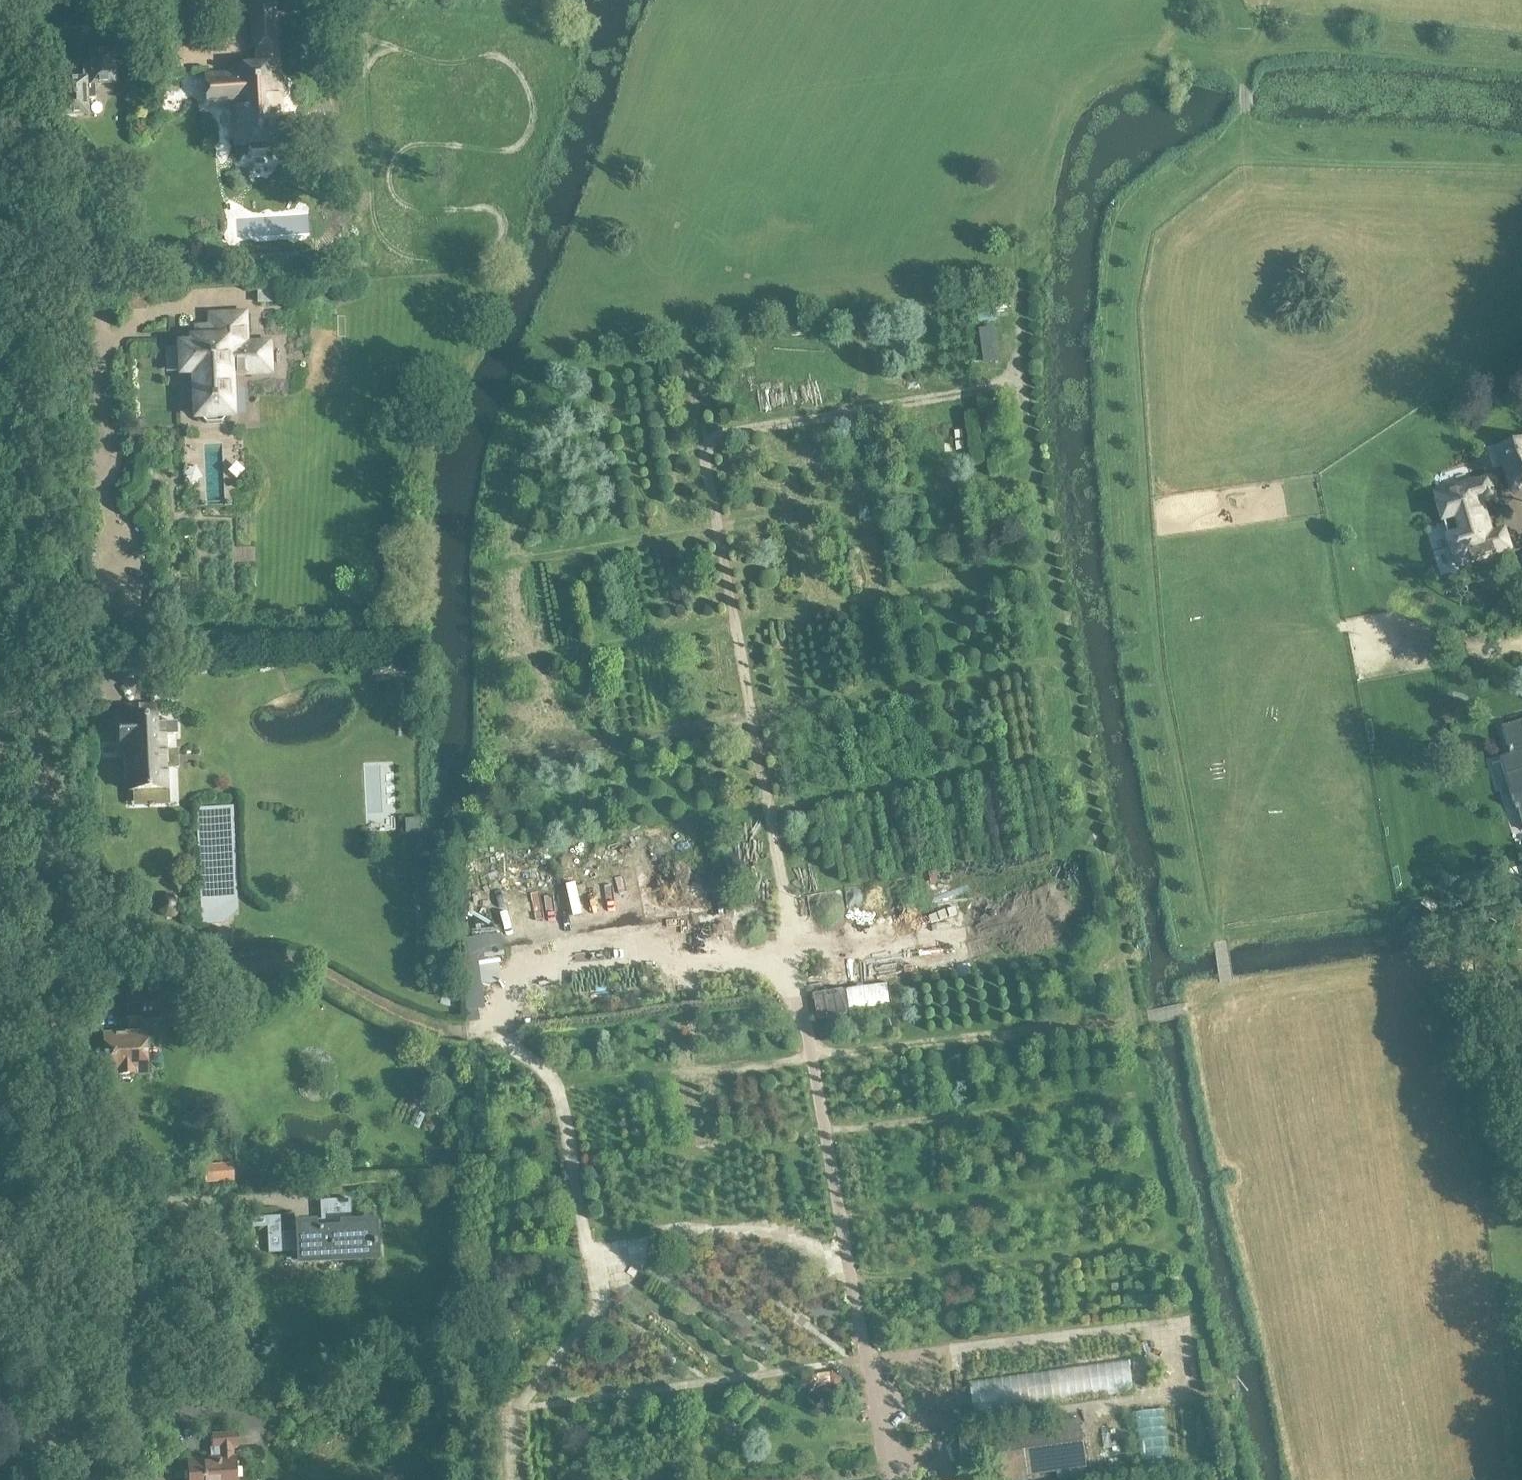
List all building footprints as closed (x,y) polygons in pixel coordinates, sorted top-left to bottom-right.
[(216,25),(240,25),(239,0),(215,0),(216,25)] [(276,45),(274,4),(250,5),(252,46),(276,45)] [(127,22),(102,24),(102,37),(127,35),(127,22)] [(83,77),(84,79),(63,80),(64,114),(86,113),(86,99),(95,99),(95,84),(114,82),(112,51),(89,52),(90,62),(85,63),(86,77),(83,77)] [(231,76),(209,77),(211,105),(233,104),(234,120),(231,124),(232,138),(235,142),(235,146),(248,145),(248,149),(251,152),(266,151),(269,147),(269,144),(282,143),(281,139),(292,138),(291,116),(280,117),(279,98),(283,98),(286,95),(285,80),(282,77),(278,77),(277,59),(248,61),(249,67),(231,68),(231,76)] [(196,416),(202,416),(203,420),(206,423),(221,423),(223,419),(223,415),(230,415),(229,387),(224,387),(223,369),(242,369),(243,373),(266,372),(266,367),(269,364),(268,350),(265,347),(265,338),(245,339),(243,309),(209,311),(210,323),(201,323),(202,339),(192,340),(192,345),(180,346),(181,372),(194,372),(196,416)] [(1001,338),(1001,328),(982,327),(982,338),(1001,338)] [(1510,494),(1521,491),(1521,439),(1496,447),(1510,494)] [(1474,482),(1435,494),(1444,521),(1450,538),(1449,538),(1458,565),(1494,554),(1510,549),(1504,529),(1490,534),(1480,501),(1493,497),(1488,480),(1474,484),(1474,482)] [(176,660),(175,648),(125,651),(126,676),(150,674),(150,687),(163,686),(162,661),(176,660)] [(126,745),(128,791),(165,789),(162,734),(176,734),(175,722),(154,723),(153,706),(118,708),(119,745),(126,745)] [(1500,758),(1516,810),(1518,809),(1521,822),(1521,720),(1502,726),(1510,755),(1500,758)] [(405,831),(419,830),(418,816),(403,817),(405,831)] [(164,897),(158,904),(159,913),(165,918),(174,918),(180,911),(179,902),(172,897),(164,897)] [(505,947),(463,951),(470,1023),(488,1021),(486,997),(504,996),(502,975),(508,974),(505,947)] [(625,983),(593,986),(594,996),(626,993),(625,983)] [(128,1020),(128,1035),(103,1036),(104,1050),(99,1050),(100,1062),(105,1062),(105,1076),(117,1076),(121,1079),(130,1079),(134,1075),(146,1074),(144,1033),(145,1033),(149,1031),(151,1027),(151,1019),(164,1018),(163,993),(126,995),(127,1020),(128,1020)] [(874,1000),(879,1022),(894,1018),(890,996),(874,1000)] [(373,1241),(372,1225),(351,1226),(350,1199),(340,1200),(341,1220),(320,1221),(320,1230),(318,1230),(318,1232),(311,1232),(311,1225),(299,1226),(299,1233),(281,1234),(280,1216),(251,1217),(251,1227),(266,1226),(268,1252),(300,1251),(300,1260),(373,1257),(373,1247),(375,1247),(375,1241),(373,1241)] [(1133,1391),(1129,1359),(969,1380),(973,1411),(1133,1391)] [(1130,1413),(1138,1479),(1173,1475),(1165,1409),(1130,1413)] [(1027,1475),(1087,1467),(1080,1419),(961,1436),(966,1468),(974,1466),(996,1464),(998,1479),(1028,1479),(1027,1475)] [(1127,1419),(1096,1423),(1102,1479),(1134,1479),(1135,1479),(1127,1419)] [(212,1434),(213,1460),(187,1461),(188,1479),(234,1479),(234,1459),(232,1459),(232,1447),(236,1447),(236,1433),(212,1434)]
